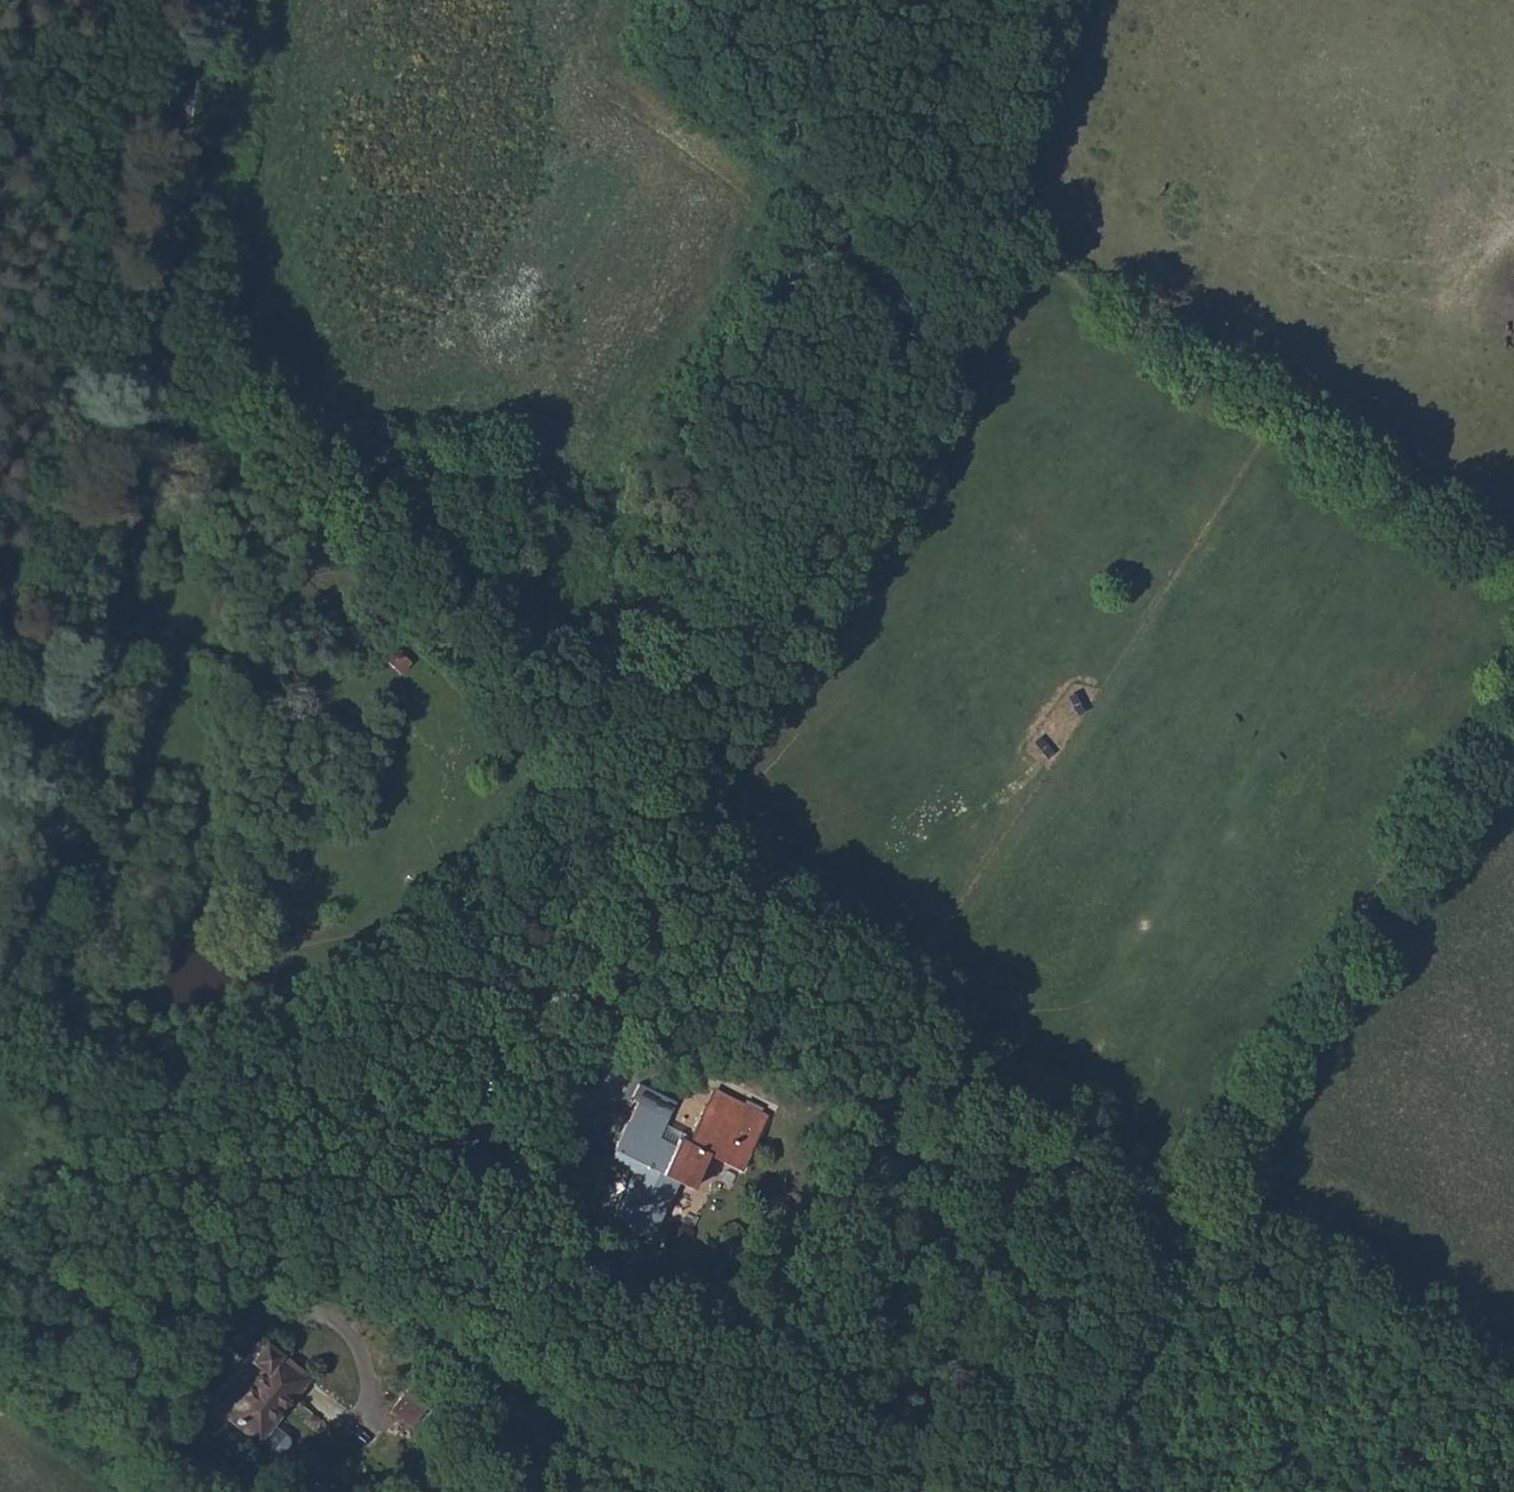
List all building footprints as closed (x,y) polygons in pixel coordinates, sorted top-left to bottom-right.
[(579,1064),(579,1119),(603,1120),(602,1181),(650,1182),(650,1121),(667,1121),(667,1081),(693,1081),(642,1048),(642,1079),(638,1078),(638,1091),(615,1091),(614,1073),(615,1065),(579,1064)] [(614,1073),(615,1091),(638,1091),(638,1078),(638,1074),(614,1073)] [(184,1367),(223,1392),(262,1330),(215,1301),(204,1317),(213,1322),(184,1367)] [(256,1363),(223,1415),(266,1443),(313,1368),(262,1336),(248,1358),(256,1363)] [(184,1367),(176,1380),(215,1406),(223,1392),(184,1367)]
